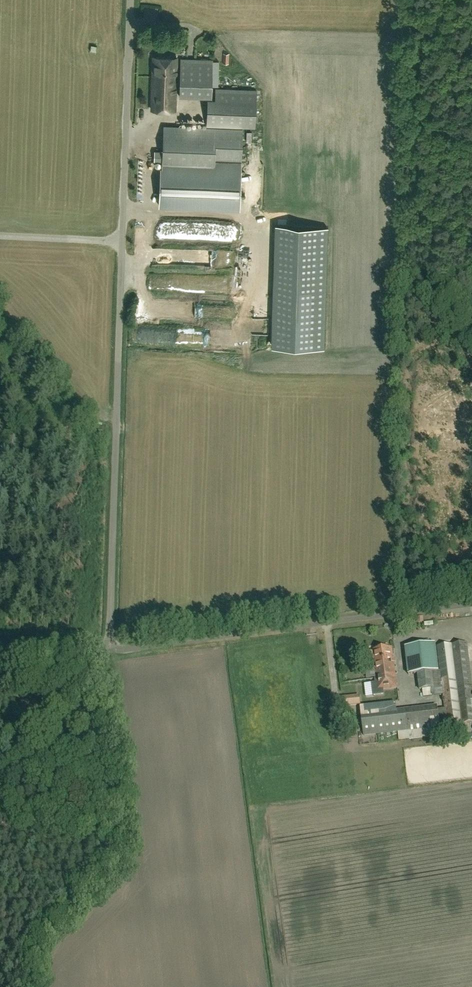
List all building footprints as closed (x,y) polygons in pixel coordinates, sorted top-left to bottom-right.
[(175,110),(177,58),(153,57),(152,109),(175,110)] [(212,97),(213,59),(181,58),(180,96),(212,97)] [(255,127),(256,90),(215,88),(215,99),(208,99),(207,125),(255,127)] [(241,162),(242,129),(164,126),(163,152),(155,152),(154,162),(163,163),(162,168),(214,170),(214,160),(241,162)] [(239,212),(241,162),(214,160),(214,170),(162,168),(161,209),(239,212)] [(326,227),(283,226),(279,347),(322,348),(326,227)] [(467,642),(437,646),(440,670),(434,671),(431,643),(407,646),(410,674),(417,673),(419,690),(431,689),(432,696),(443,694),(445,708),(438,709),(437,705),(362,714),(364,735),(408,730),(408,731),(409,739),(434,736),(432,728),(440,727),(440,726),(471,723),(471,681),(467,642)] [(397,688),(392,648),(373,650),(373,652),(366,653),(367,667),(375,666),(377,678),(375,679),(375,682),(372,683),(373,696),(384,694),(384,690),(397,688)]
